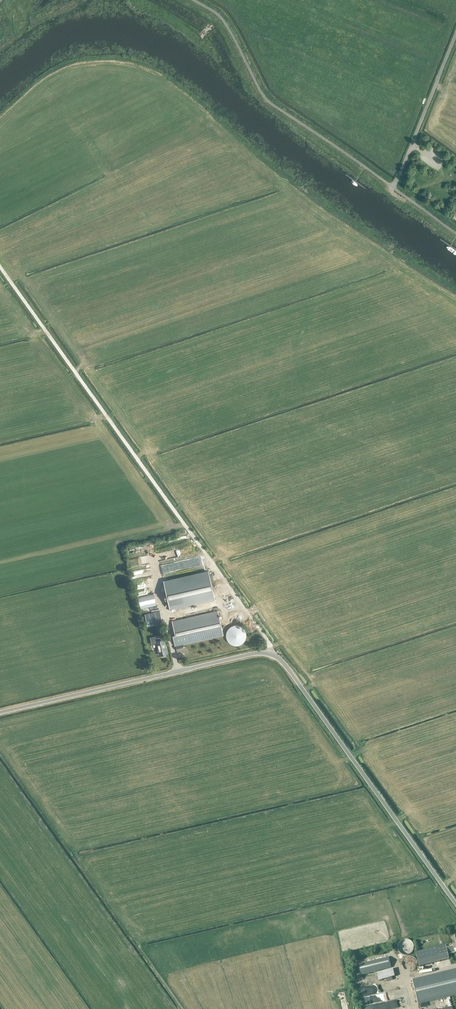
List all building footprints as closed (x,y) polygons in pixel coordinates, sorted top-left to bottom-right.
[(139,570),(141,570),(137,552),(131,554),(134,569),(138,568),(139,570)] [(163,582),(169,608),(214,598),(208,572),(163,582)] [(141,585),(147,582),(143,574),(137,576),(141,585)] [(227,600),(230,597),(225,592),(222,594),(227,600)] [(154,594),(138,598),(140,608),(156,604),(154,594)] [(145,615),(147,626),(162,623),(159,611),(145,615)] [(173,635),(175,646),(177,651),(184,649),(183,645),(223,636),(217,611),(172,621),(175,635),(173,635)] [(245,628),(251,625),(248,619),(242,622),(245,628)] [(245,636),(246,635),(245,634),(245,633),(245,632),(245,631),(244,630),(244,629),(243,629),(243,628),(242,628),(241,627),(240,626),(239,626),(238,626),(237,625),(236,625),(235,625),(234,625),(233,626),(232,626),(231,626),(231,627),(230,627),(229,628),(228,629),(227,629),(227,630),(227,631),(226,632),(226,633),(226,634),(226,635),(226,636),(226,637),(226,638),(226,639),(227,639),(227,640),(227,641),(228,642),(229,642),(229,643),(230,643),(231,644),(232,645),(233,645),(234,645),(235,645),(236,645),(237,645),(238,645),(239,645),(240,644),(241,644),(241,643),(242,643),(243,642),(244,641),(244,640),(245,639),(245,638),(245,637),(245,636)] [(158,636),(150,638),(151,645),(156,643),(159,655),(167,653),(164,639),(159,640),(158,636)] [(440,962),(450,959),(449,955),(455,953),(454,949),(455,948),(455,938),(451,939),(453,947),(447,948),(446,945),(416,952),(420,967),(440,962)] [(398,948),(398,949),(398,950),(398,951),(399,952),(399,953),(400,953),(400,954),(401,954),(401,955),(402,955),(403,956),(404,956),(405,956),(406,956),(407,956),(408,956),(409,955),(410,955),(411,954),(412,953),(412,952),(413,952),(413,951),(413,950),(413,949),(414,948),(413,948),(413,947),(413,946),(413,945),(412,944),(412,943),(411,943),(411,942),(410,942),(410,941),(409,941),(408,941),(407,941),(406,940),(405,940),(404,941),(403,941),(402,941),(401,942),(400,943),(399,944),(399,945),(398,946),(398,947),(398,948)] [(388,957),(358,965),(361,975),(391,967),(388,957)] [(418,965),(418,964),(417,963),(417,962),(417,961),(417,960),(416,960),(416,959),(415,959),(415,958),(414,958),(413,957),(412,957),(411,957),(410,957),(409,957),(408,957),(407,957),(406,958),(405,958),(405,959),(404,959),(404,960),(403,960),(403,961),(403,962),(403,963),(402,964),(402,965),(403,966),(403,967),(403,968),(404,969),(405,970),(406,970),(406,971),(407,971),(408,972),(409,972),(410,972),(411,972),(412,972),(413,971),(414,971),(414,970),(415,970),(416,969),(417,968),(417,967),(417,966),(418,965)] [(412,980),(418,1004),(455,995),(455,969),(412,980)] [(397,980),(359,987),(360,996),(371,994),(371,996),(399,990),(397,980)]
